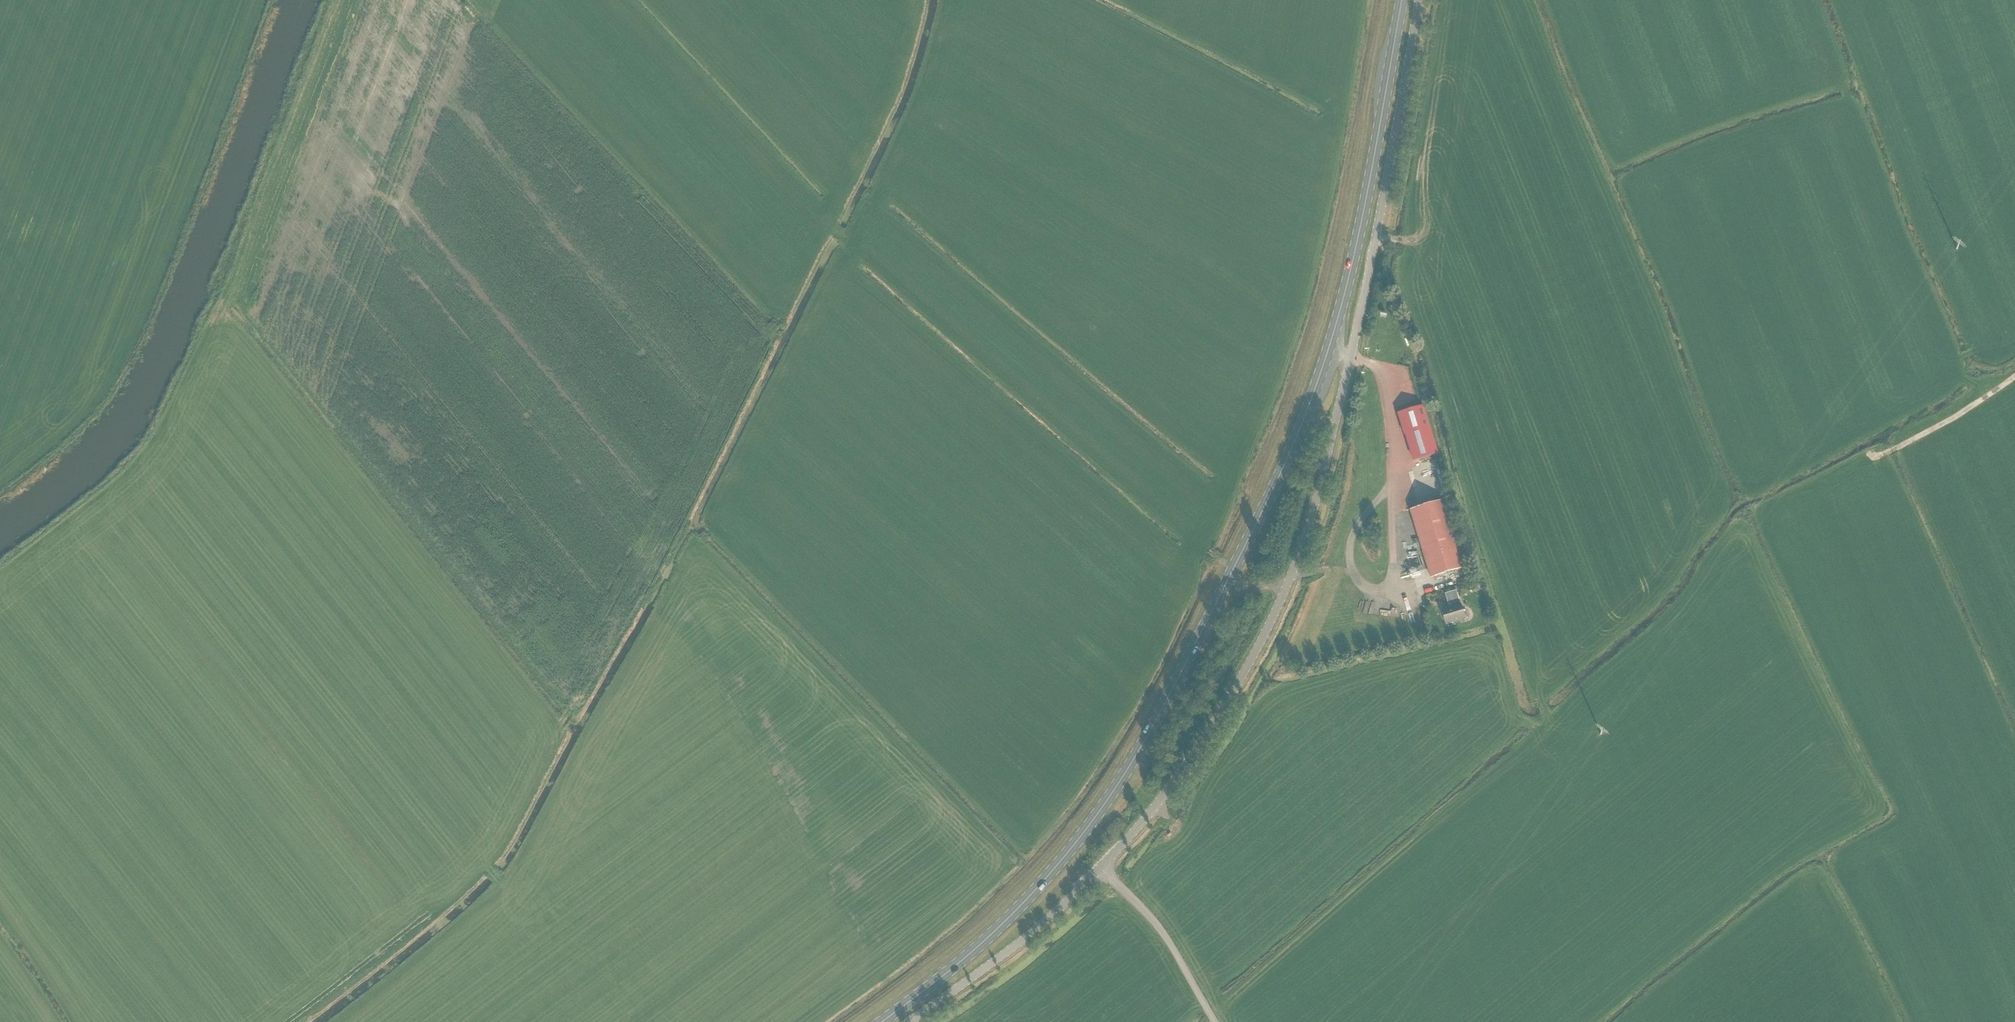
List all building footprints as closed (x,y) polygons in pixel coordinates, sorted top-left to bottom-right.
[(847,226),(857,205),(852,203),(842,224),(847,226)] [(1399,413),(1415,461),(1437,453),(1422,406),(1399,413)] [(1431,577),(1462,568),(1442,500),(1410,510),(1431,577)] [(1460,605),(1456,590),(1445,594),(1449,608),(1442,610),(1446,624),(1453,622),(1454,622),(1459,621),(1459,620),(1465,618),(1461,604),(1460,605)]
